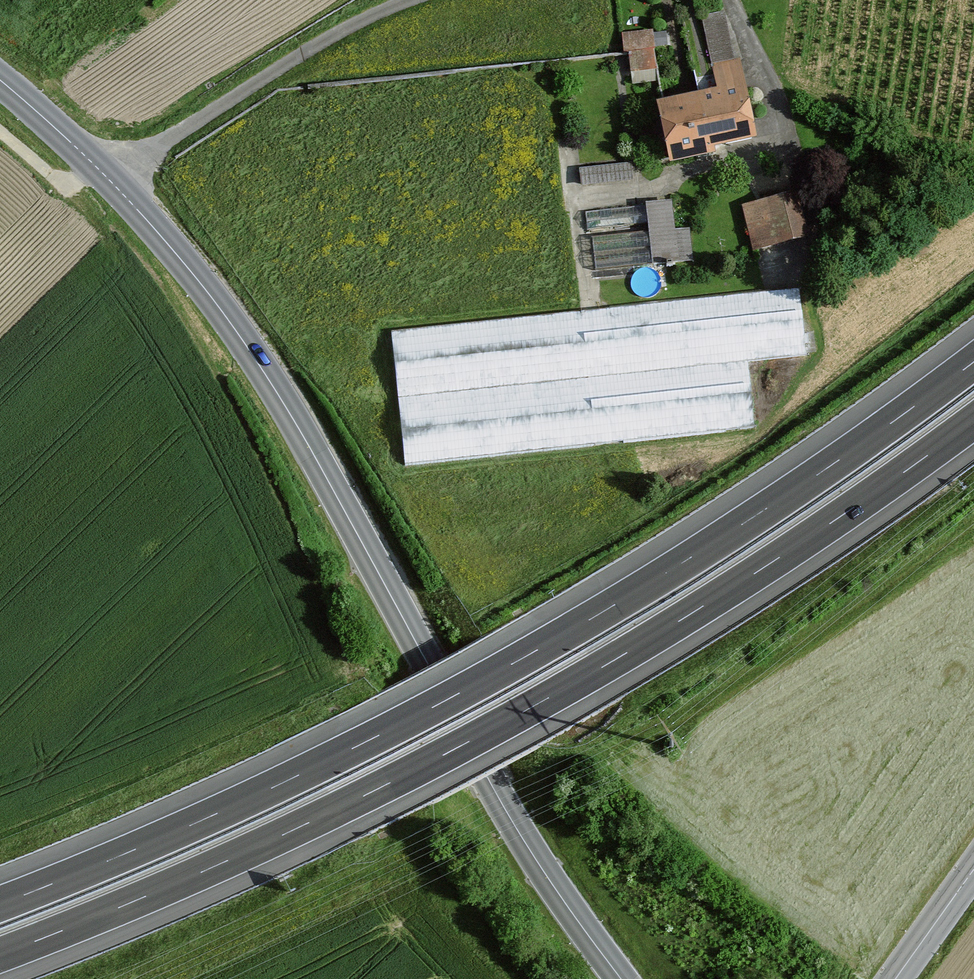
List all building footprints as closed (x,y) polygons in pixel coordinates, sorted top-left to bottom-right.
[(708,11),(716,57),(738,53),(730,8),(708,11)] [(652,31),(623,35),(625,54),(630,54),(632,71),(656,66),(653,50),(654,50),(652,31)] [(720,96),(663,108),(674,158),(713,149),(712,147),(751,138),(735,62),(713,67),(720,96)] [(631,164),(580,169),(582,184),(633,179),(631,164)] [(764,201),(744,206),(755,247),(799,236),(789,195),(780,197),(782,201),(765,205),(764,201)] [(673,231),(670,202),(585,212),(587,230),(650,223),(650,231),(592,237),(596,270),(692,260),(688,230),(673,231)] [(580,310),(390,330),(405,466),(595,446),(595,444),(623,441),(623,443),(726,432),(726,430),(755,427),(748,361),(806,355),(799,288),(770,291),(770,289),(609,307),(609,309),(581,312),(580,310)]
